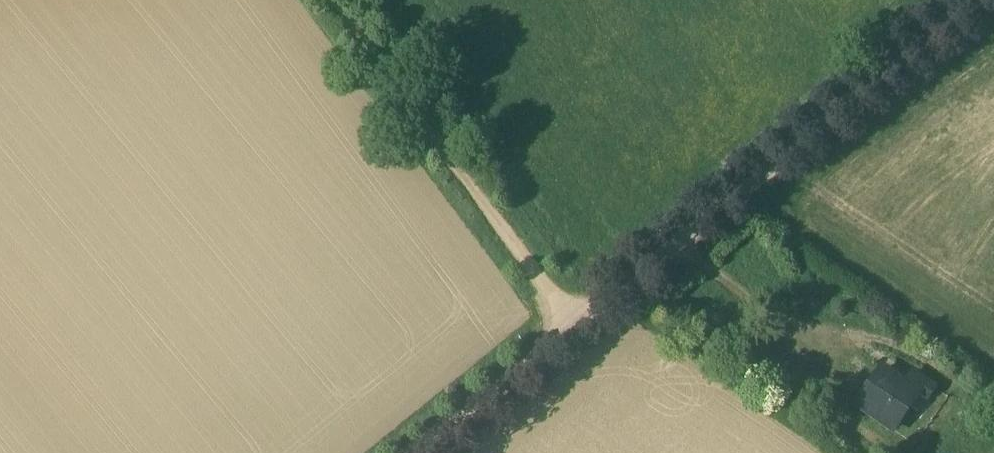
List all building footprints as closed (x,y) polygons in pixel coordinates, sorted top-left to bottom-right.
[(882,365),(851,410),(894,439),(921,400),(927,404),(939,388),(912,370),(905,381),(882,365)]
